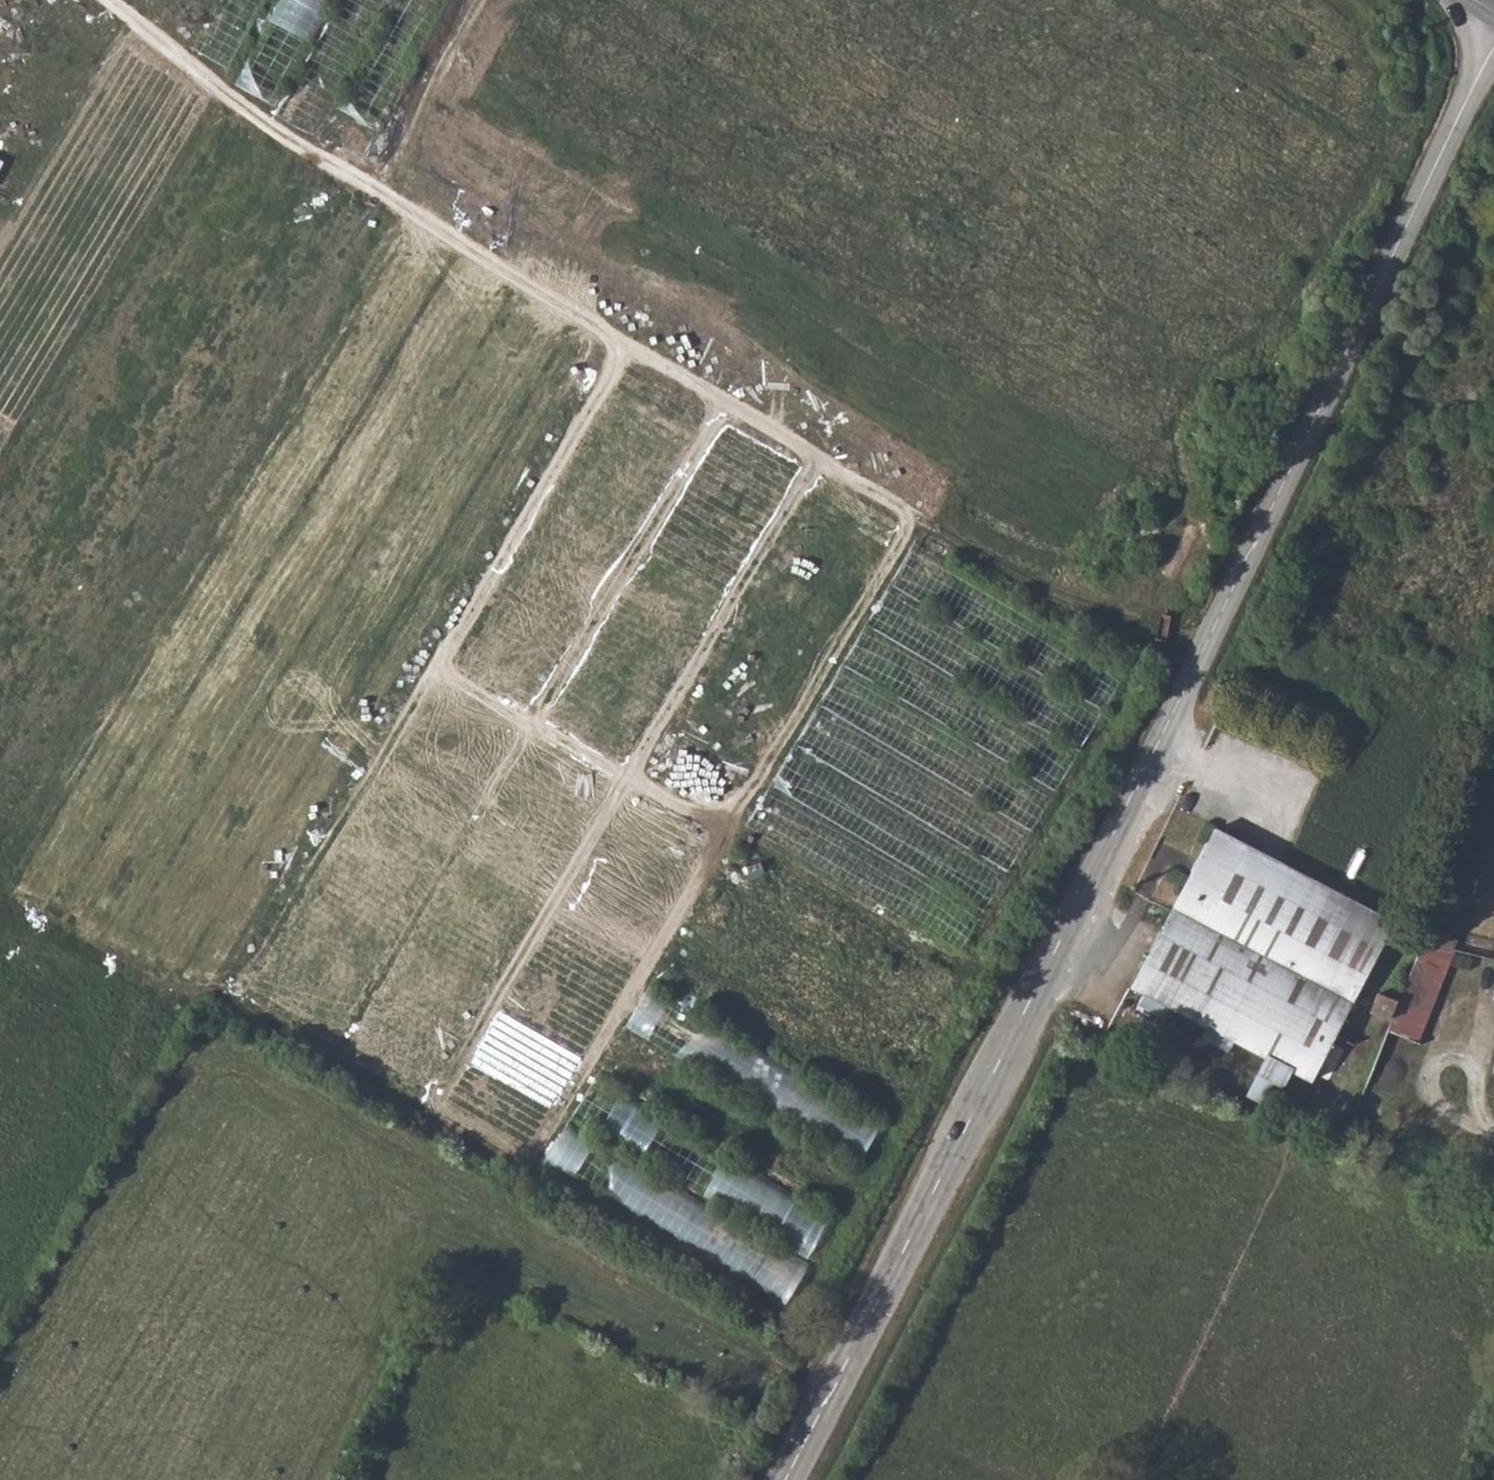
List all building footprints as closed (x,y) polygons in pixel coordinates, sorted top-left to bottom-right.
[(254,55),(297,78),(339,0),(283,0),(254,55)] [(853,775),(828,817),(986,908),(1032,829),(990,805),(982,819),(968,842),(853,775)] [(1133,988),(1313,1077),(1390,920),(1208,829),(1133,988)] [(1388,1034),(1415,1046),(1453,950),(1427,940),(1388,1034)] [(1366,1008),(1382,1017),(1391,999),(1374,990),(1366,1008)] [(1366,1089),(1399,1102),(1418,1049),(1415,1046),(1388,1034),(1366,1089)] [(566,1123),(545,1166),(739,1262),(756,1230),(644,1174),(643,1176),(593,1151),(599,1140),(566,1123)] [(714,1164),(715,1154),(695,1151),(696,1144),(688,1142),(686,1160),(714,1164)]
